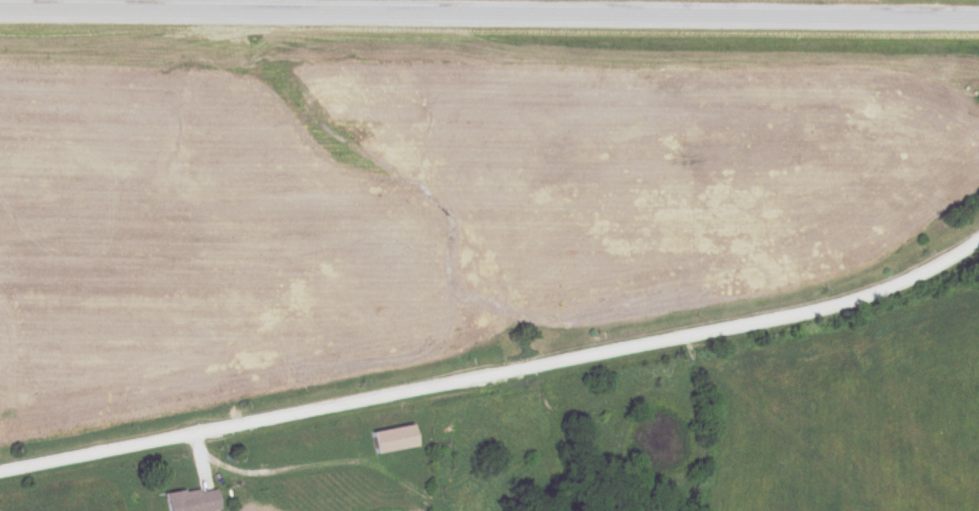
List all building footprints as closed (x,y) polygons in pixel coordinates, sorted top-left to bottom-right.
[(376,453),(417,447),(414,426),(373,431),(376,453)] [(215,486),(164,493),(167,510),(219,510),(215,486)]
